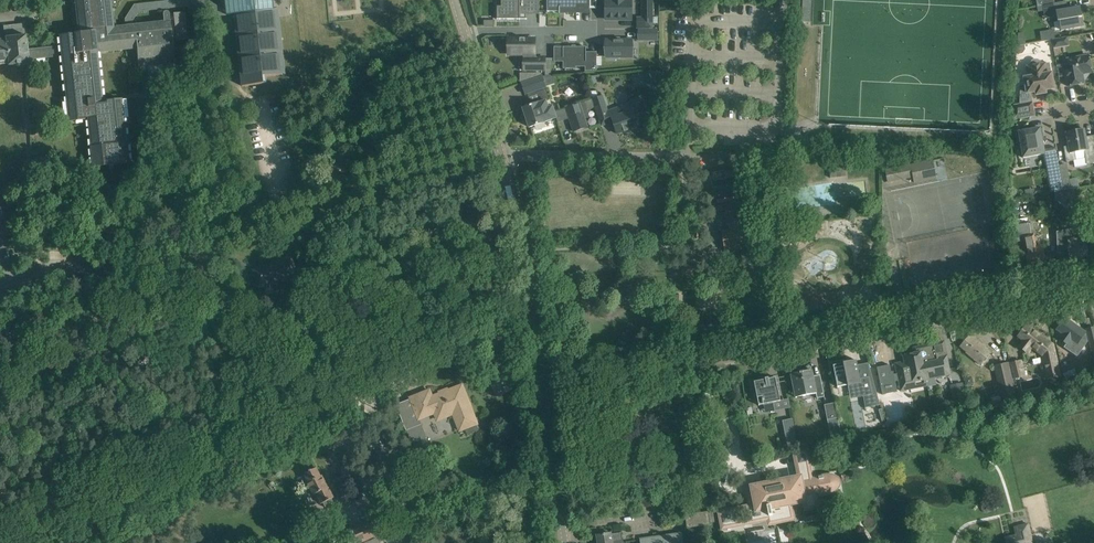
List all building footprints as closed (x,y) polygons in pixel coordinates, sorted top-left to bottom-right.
[(7,63),(7,66),(28,63),(27,58),(35,57),(36,63),(45,62),(44,56),(61,54),(69,121),(84,119),(84,117),(88,116),(91,151),(92,151),(93,155),(88,155),(89,167),(127,162),(125,147),(120,148),(120,144),(121,144),(121,143),(122,143),(122,142),(122,141),(122,140),(122,139),(121,138),(124,138),(120,99),(105,101),(105,103),(101,103),(96,52),(136,47),(138,65),(174,61),(172,41),(186,39),(183,12),(169,14),(168,13),(168,12),(167,12),(166,11),(165,11),(164,12),(163,12),(163,13),(162,13),(162,14),(162,15),(163,23),(112,28),(109,0),(74,0),(76,33),(59,35),(61,47),(27,51),(25,35),(24,35),(24,33),(25,33),(25,27),(24,24),(3,26),(4,33),(4,35),(6,35),(6,37),(4,37),(4,39),(0,39),(0,64),(7,63)] [(227,15),(235,15),(238,14),(245,77),(242,77),(241,77),(242,86),(264,84),(267,83),(266,76),(282,74),(275,10),(274,10),(273,0),(225,0),(227,15)] [(497,6),(497,19),(520,19),(527,19),(527,18),(526,18),(520,18),(520,14),(526,14),(539,14),(539,0),(501,0),(501,6),(497,6)] [(547,11),(559,11),(579,11),(579,7),(582,7),(582,9),(583,9),(590,9),(590,0),(547,0),(547,11)] [(605,19),(632,19),(632,0),(605,0),(605,19)] [(1064,1),(1042,5),(1044,15),(1056,13),(1057,17),(1058,21),(1059,21),(1061,30),(1072,28),(1083,26),(1080,7),(1066,10),(1064,1)] [(642,18),(637,18),(637,28),(652,28),(652,8),(643,8),(642,18)] [(657,30),(639,30),(639,40),(657,40),(657,30)] [(1055,38),(1052,39),(1054,48),(1059,47),(1063,42),(1062,37),(1055,38)] [(508,39),(508,40),(508,53),(508,54),(522,54),(524,58),(523,58),(524,58),(524,70),(520,70),(545,70),(545,58),(537,58),(535,54),(535,53),(535,40),(535,39),(508,39)] [(632,39),(606,39),(606,54),(606,57),(617,57),(632,57),(632,39)] [(554,47),(554,62),(563,62),(563,69),(576,69),(576,67),(585,67),(585,71),(597,70),(597,52),(586,52),(586,47),(554,47)] [(1068,64),(1063,64),(1065,75),(1067,86),(1084,83),(1083,79),(1085,79),(1088,74),(1088,73),(1092,72),(1089,55),(1078,57),(1067,59),(1068,64)] [(1014,105),(1013,120),(1035,116),(1032,102),(1030,93),(1035,92),(1036,95),(1046,93),(1045,90),(1054,88),(1051,73),(1049,62),(1045,63),(1042,64),(1041,62),(1040,61),(1038,59),(1035,59),(1032,60),(1030,63),(1030,66),(1026,66),(1028,77),(1024,78),(1025,86),(1021,86),(1020,104),(1014,105)] [(649,72),(646,72),(647,80),(653,86),(661,85),(660,71),(654,71),(654,70),(649,70),(649,72)] [(524,83),(522,84),(525,94),(527,93),(537,90),(545,87),(546,87),(543,77),(524,83)] [(25,148),(22,92),(10,93),(11,101),(0,101),(0,136),(1,149),(25,148)] [(602,96),(593,99),(598,115),(607,112),(602,96)] [(580,103),(565,108),(569,119),(573,131),(588,127),(585,119),(590,117),(587,110),(595,107),(593,99),(580,103)] [(538,103),(523,108),(529,127),(545,122),(545,121),(556,117),(553,109),(552,105),(549,107),(547,100),(541,102),(539,103),(538,103)] [(619,107),(609,110),(614,123),(617,134),(638,127),(635,117),(634,115),(646,111),(642,100),(619,107)] [(1020,131),(1018,132),(1020,142),(1023,157),(1023,158),(1044,154),(1051,192),(1054,191),(1063,190),(1062,182),(1059,166),(1056,147),(1044,149),(1043,145),(1047,140),(1042,137),(1040,128),(1031,129),(1025,125),(1020,131)] [(1063,147),(1065,158),(1066,162),(1074,160),(1075,167),(1087,165),(1087,164),(1093,163),(1093,135),(1086,137),(1085,133),(1084,130),(1084,129),(1083,129),(1078,130),(1066,132),(1068,146),(1063,147)] [(845,161),(828,160),(829,161),(829,169),(830,178),(846,176),(845,168),(845,163),(845,161)] [(933,160),(910,165),(913,177),(914,182),(936,178),(933,160)] [(910,165),(885,171),(887,182),(910,178),(913,177),(910,165)] [(1067,165),(1059,166),(1062,182),(1063,190),(1071,188),(1069,180),(1067,165)] [(713,180),(727,177),(725,168),(712,171),(713,180)] [(626,190),(619,191),(620,195),(641,192),(640,178),(630,179),(631,184),(625,185),(626,190)] [(1063,190),(1054,191),(1055,201),(1072,198),(1073,195),(1072,188),(1071,188),(1063,190)] [(386,201),(372,205),(377,219),(390,214),(386,201)] [(729,230),(722,231),(724,244),(725,251),(751,248),(750,243),(747,227),(740,228),(739,222),(736,203),(725,205),(728,223),(729,230)] [(1029,223),(1011,226),(1012,242),(1013,243),(1023,241),(1026,253),(1025,253),(1028,268),(1046,264),(1044,253),(1042,246),(1036,247),(1036,246),(1033,235),(1031,235),(1029,223)] [(1059,232),(1056,232),(1058,254),(1065,253),(1066,260),(1074,259),(1074,262),(1084,260),(1084,257),(1089,257),(1085,237),(1084,237),(1083,234),(1076,229),(1069,230),(1059,232)] [(17,236),(7,237),(8,248),(18,247),(17,236)] [(292,256),(253,270),(257,281),(260,288),(298,274),(295,267),(292,256)] [(696,265),(682,266),(682,273),(696,272),(696,265)] [(708,296),(698,297),(698,307),(708,306),(708,296)] [(1065,318),(1057,330),(1063,334),(1060,338),(1068,344),(1071,339),(1077,344),(1077,343),(1082,347),(1087,340),(1082,337),(1085,332),(1074,325),(1065,318)] [(1027,325),(1018,336),(1024,341),(1019,347),(1027,352),(1030,348),(1041,356),(1046,379),(1055,377),(1056,380),(1060,379),(1060,377),(1061,377),(1055,347),(1045,339),(1035,332),(1027,325)] [(970,335),(961,345),(982,362),(990,352),(970,335)] [(889,365),(877,368),(883,395),(891,393),(897,392),(896,387),(895,380),(898,380),(901,391),(927,386),(926,380),(950,375),(949,367),(947,356),(945,346),(944,341),(927,345),(924,349),(925,351),(921,352),(920,349),(916,350),(915,353),(914,353),(903,355),(904,362),(895,364),(896,371),(897,375),(894,376),(893,372),(891,372),(889,365)] [(847,363),(833,365),(837,387),(847,385),(850,399),(863,396),(865,407),(873,406),(880,405),(878,397),(868,363),(857,365),(856,360),(855,360),(856,362),(847,364),(847,363)] [(1020,361),(1012,363),(1015,379),(1024,377),(1020,361)] [(1008,362),(994,366),(1003,401),(1008,400),(1007,396),(1016,394),(1008,362)] [(809,371),(791,374),(796,398),(816,393),(817,398),(824,397),(820,375),(813,376),(812,370),(809,371)] [(753,380),(751,381),(752,385),(754,397),(757,396),(757,398),(762,397),(762,399),(763,405),(773,403),(780,401),(780,397),(776,377),(769,379),(768,377),(753,380)] [(431,394),(412,402),(418,419),(419,418),(434,413),(440,410),(443,418),(455,413),(462,430),(467,428),(477,424),(463,387),(433,399),(431,394)] [(834,403),(824,405),(827,420),(837,418),(834,403)] [(792,418),(782,420),(786,440),(796,438),(792,418)] [(437,439),(459,430),(456,423),(434,432),(437,439)] [(339,434),(326,441),(331,450),(344,443),(339,434)] [(797,452),(793,452),(794,456),(796,468),(810,466),(807,450),(804,450),(803,449),(796,450),(797,452)] [(690,459),(680,460),(680,468),(690,468),(690,459)] [(317,468),(303,474),(313,495),(316,495),(320,504),(324,503),(325,508),(334,503),(332,499),(334,497),(329,487),(328,487),(322,475),(321,476),(317,468)] [(448,470),(432,470),(432,480),(448,479),(448,470)] [(751,510),(749,510),(751,518),(753,518),(754,521),(769,518),(770,521),(792,517),(788,501),(792,500),(792,501),(798,500),(798,499),(801,498),(801,497),(827,492),(831,491),(835,489),(837,486),(838,484),(838,482),(837,480),(836,478),(832,476),(828,476),(824,476),(818,477),(818,478),(798,482),(798,481),(794,481),(794,480),(788,481),(788,483),(764,487),(764,486),(758,487),(758,488),(756,489),(757,496),(759,505),(751,507),(751,510)] [(634,489),(623,491),(624,498),(635,497),(634,489)] [(708,511),(685,515),(687,528),(711,524),(711,522),(717,522),(715,510),(708,511)] [(730,511),(720,513),(723,527),(732,525),(732,522),(733,522),(731,514),(730,514),(730,511)] [(345,530),(350,542),(360,542),(377,536),(370,520),(345,530)] [(1012,539),(1013,542),(1033,542),(1028,524),(1021,526),(1018,527),(1020,537),(1012,539)] [(768,531),(748,531),(748,542),(768,542),(768,531)] [(597,535),(598,542),(623,542),(623,541),(621,532),(611,534),(610,533),(608,534),(597,535)] [(640,539),(641,542),(683,542),(681,532),(656,536),(640,539)]
